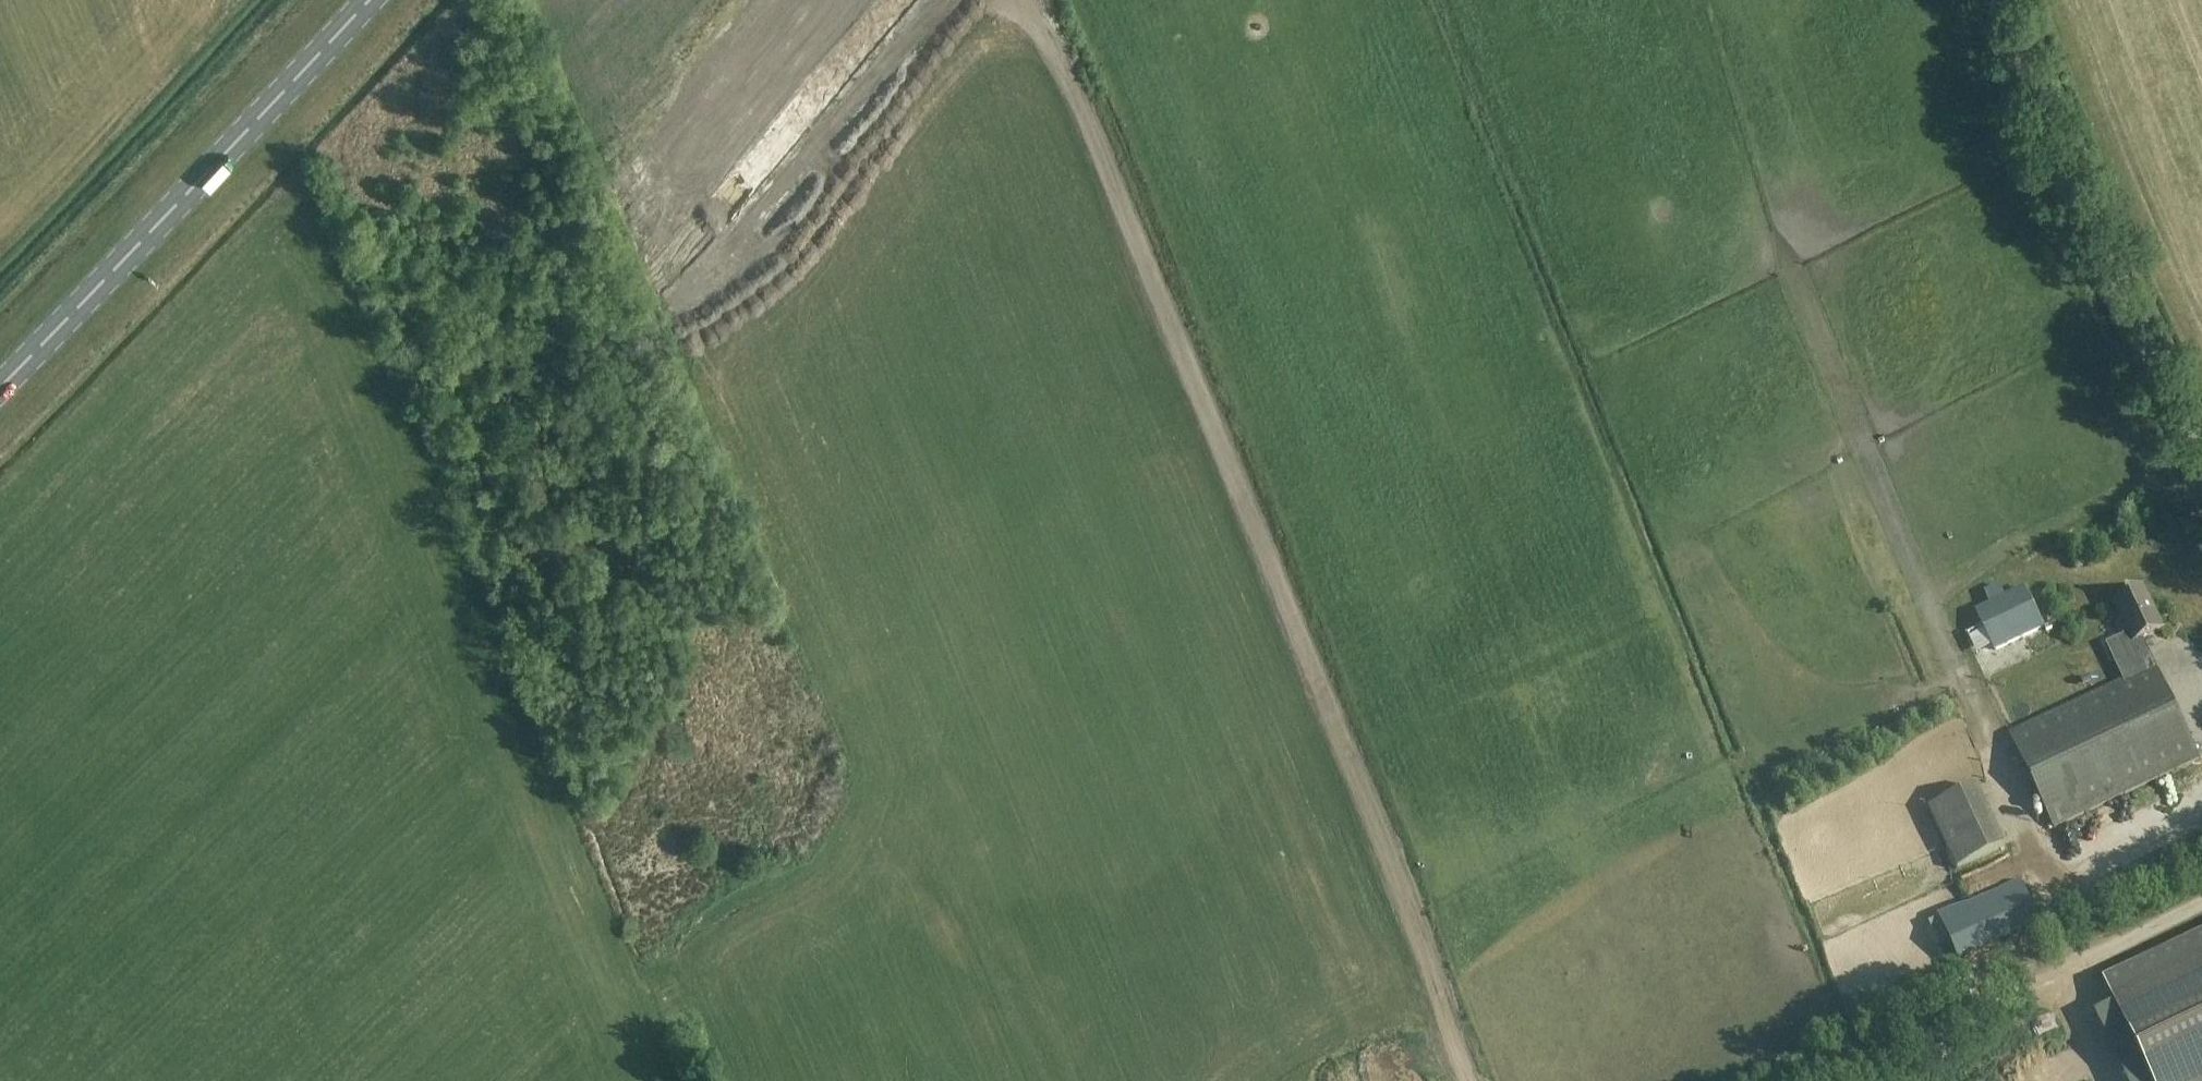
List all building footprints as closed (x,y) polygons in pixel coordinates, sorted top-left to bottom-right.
[(2142,639),(2163,629),(2143,587),(2126,595),(2127,597),(2114,603),(2129,635),(2107,645),(2124,680),(2010,734),(2054,827),(2199,759),(2142,639)] [(1939,802),(1962,866),(2009,849),(1982,776),(1962,783),(1966,792),(1939,802)] [(2104,980),(2152,1080),(2201,1080),(2201,934),(2104,980)]
